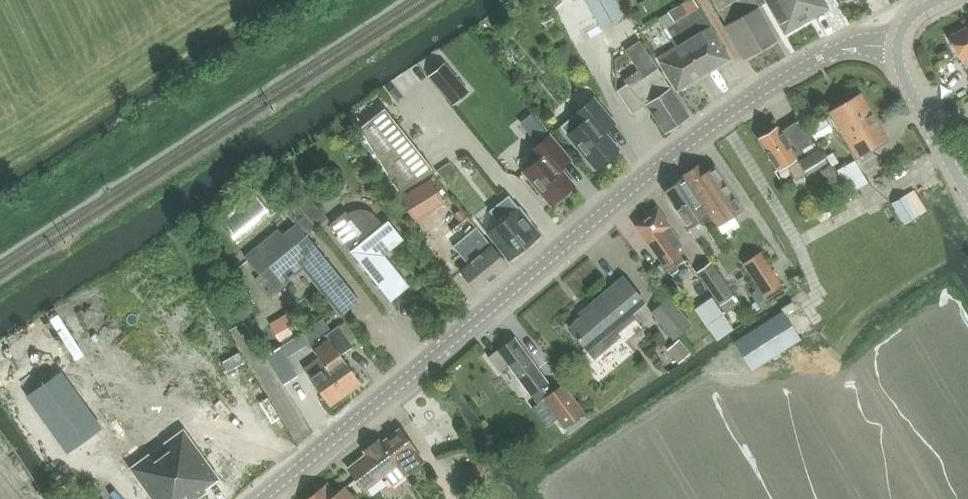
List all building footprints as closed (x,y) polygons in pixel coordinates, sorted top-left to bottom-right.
[(614,0),(585,0),(600,27),(622,15),(614,0)] [(673,20),(699,5),(696,0),(683,0),(666,10),(673,20)] [(724,24),(743,56),(776,37),(755,0),(713,0),(726,22),(724,24)] [(784,33),(828,8),(824,0),(765,0),(784,33)] [(664,25),(676,44),(655,57),(675,91),(731,57),(699,5),(673,20),(664,25)] [(947,36),(961,63),(967,60),(967,61),(967,25),(947,36)] [(444,63),(428,76),(449,100),(453,105),(468,92),(464,87),(444,63)] [(616,91),(631,114),(646,105),(664,133),(688,118),(658,69),(629,87),(627,84),(616,91)] [(828,112),(855,158),(886,139),(859,93),(828,112)] [(560,127),(594,169),(618,149),(603,133),(614,124),(593,99),(560,127)] [(356,132),(395,197),(434,173),(384,110),(356,132)] [(550,135),(532,114),(521,123),(539,144),(550,135)] [(759,142),(777,173),(787,167),(795,181),(821,165),(826,162),(800,120),(775,135),(774,133),(772,134),(764,133),(762,141),(759,142)] [(523,173),(550,206),(555,202),(557,204),(571,192),(569,190),(574,186),(559,169),(570,161),(549,136),(530,152),(537,161),(523,173)] [(863,167),(878,164),(875,153),(860,157),(863,167)] [(850,192),(851,191),(867,182),(854,160),(842,167),(837,170),(850,192)] [(908,160),(889,170),(893,178),(912,168),(908,160)] [(700,165),(681,177),(707,216),(716,229),(733,217),(738,225),(748,218),(715,168),(706,174),(700,165)] [(831,165),(823,169),(840,197),(847,193),(831,165)] [(681,177),(662,190),(693,237),(704,230),(698,222),(707,216),(681,177)] [(431,179),(397,200),(412,224),(446,202),(431,179)] [(214,218),(229,237),(267,207),(252,188),(214,218)] [(308,194),(298,203),(317,227),(327,218),(308,194)] [(904,195),(891,203),(904,223),(917,216),(904,195)] [(487,234),(508,260),(539,235),(529,223),(531,222),(520,208),(518,209),(508,196),(489,212),(499,225),(487,234)] [(342,316),(360,300),(307,236),(316,228),(296,204),(285,213),(295,225),(282,235),(277,230),(246,256),(259,276),(250,282),(266,303),(286,290),(294,286),(288,280),(303,268),(342,316)] [(329,224),(351,251),(350,252),(390,301),(408,286),(383,255),(402,239),(388,221),(383,224),(375,214),(372,212),(370,210),(367,209),(364,208),(362,208),(360,208),(359,208),(357,208),(356,209),(354,209),(351,211),(348,213),(346,210),(329,224)] [(683,245),(664,218),(657,208),(644,217),(642,215),(635,220),(636,223),(633,224),(647,244),(648,244),(670,275),(678,269),(675,266),(683,260),(676,250),(683,245)] [(476,292),(508,265),(466,216),(444,236),(468,264),(459,272),(476,292)] [(742,266),(764,300),(782,288),(761,255),(742,266)] [(696,276),(720,309),(734,298),(711,266),(696,276)] [(644,304),(623,278),(590,306),(593,310),(570,329),(594,358),(616,340),(613,336),(634,318),(631,315),(644,304)] [(673,339),(691,324),(670,298),(669,298),(651,313),(673,339)] [(711,301),(695,313),(717,344),(734,332),(711,301)] [(734,343),(751,370),(799,339),(782,312),(734,343)] [(325,335),(327,338),(313,348),(319,356),(345,395),(362,383),(341,355),(353,346),(338,325),(325,335)] [(554,391),(514,337),(488,357),(499,372),(508,366),(530,396),(531,395),(541,388),(547,396),(554,391)] [(673,340),(665,347),(678,360),(685,353),(673,340)] [(298,375),(280,347),(265,356),(283,384),(298,375)] [(345,395),(319,356),(303,367),(330,406),(345,395)] [(33,404),(68,453),(100,430),(66,381),(33,404)] [(543,399),(564,427),(584,413),(562,384),(554,391),(547,396),(541,388),(531,395),(537,403),(543,399)] [(362,450),(365,454),(347,467),(364,490),(397,466),(404,475),(424,460),(400,428),(381,442),(378,439),(375,441),(371,440),(364,445),(366,447),(362,450)] [(218,481),(193,446),(158,471),(148,456),(129,470),(150,498),(198,498),(207,493),(205,490),(218,481)] [(344,488),(335,495),(327,484),(307,498),(352,498),(344,488)]
